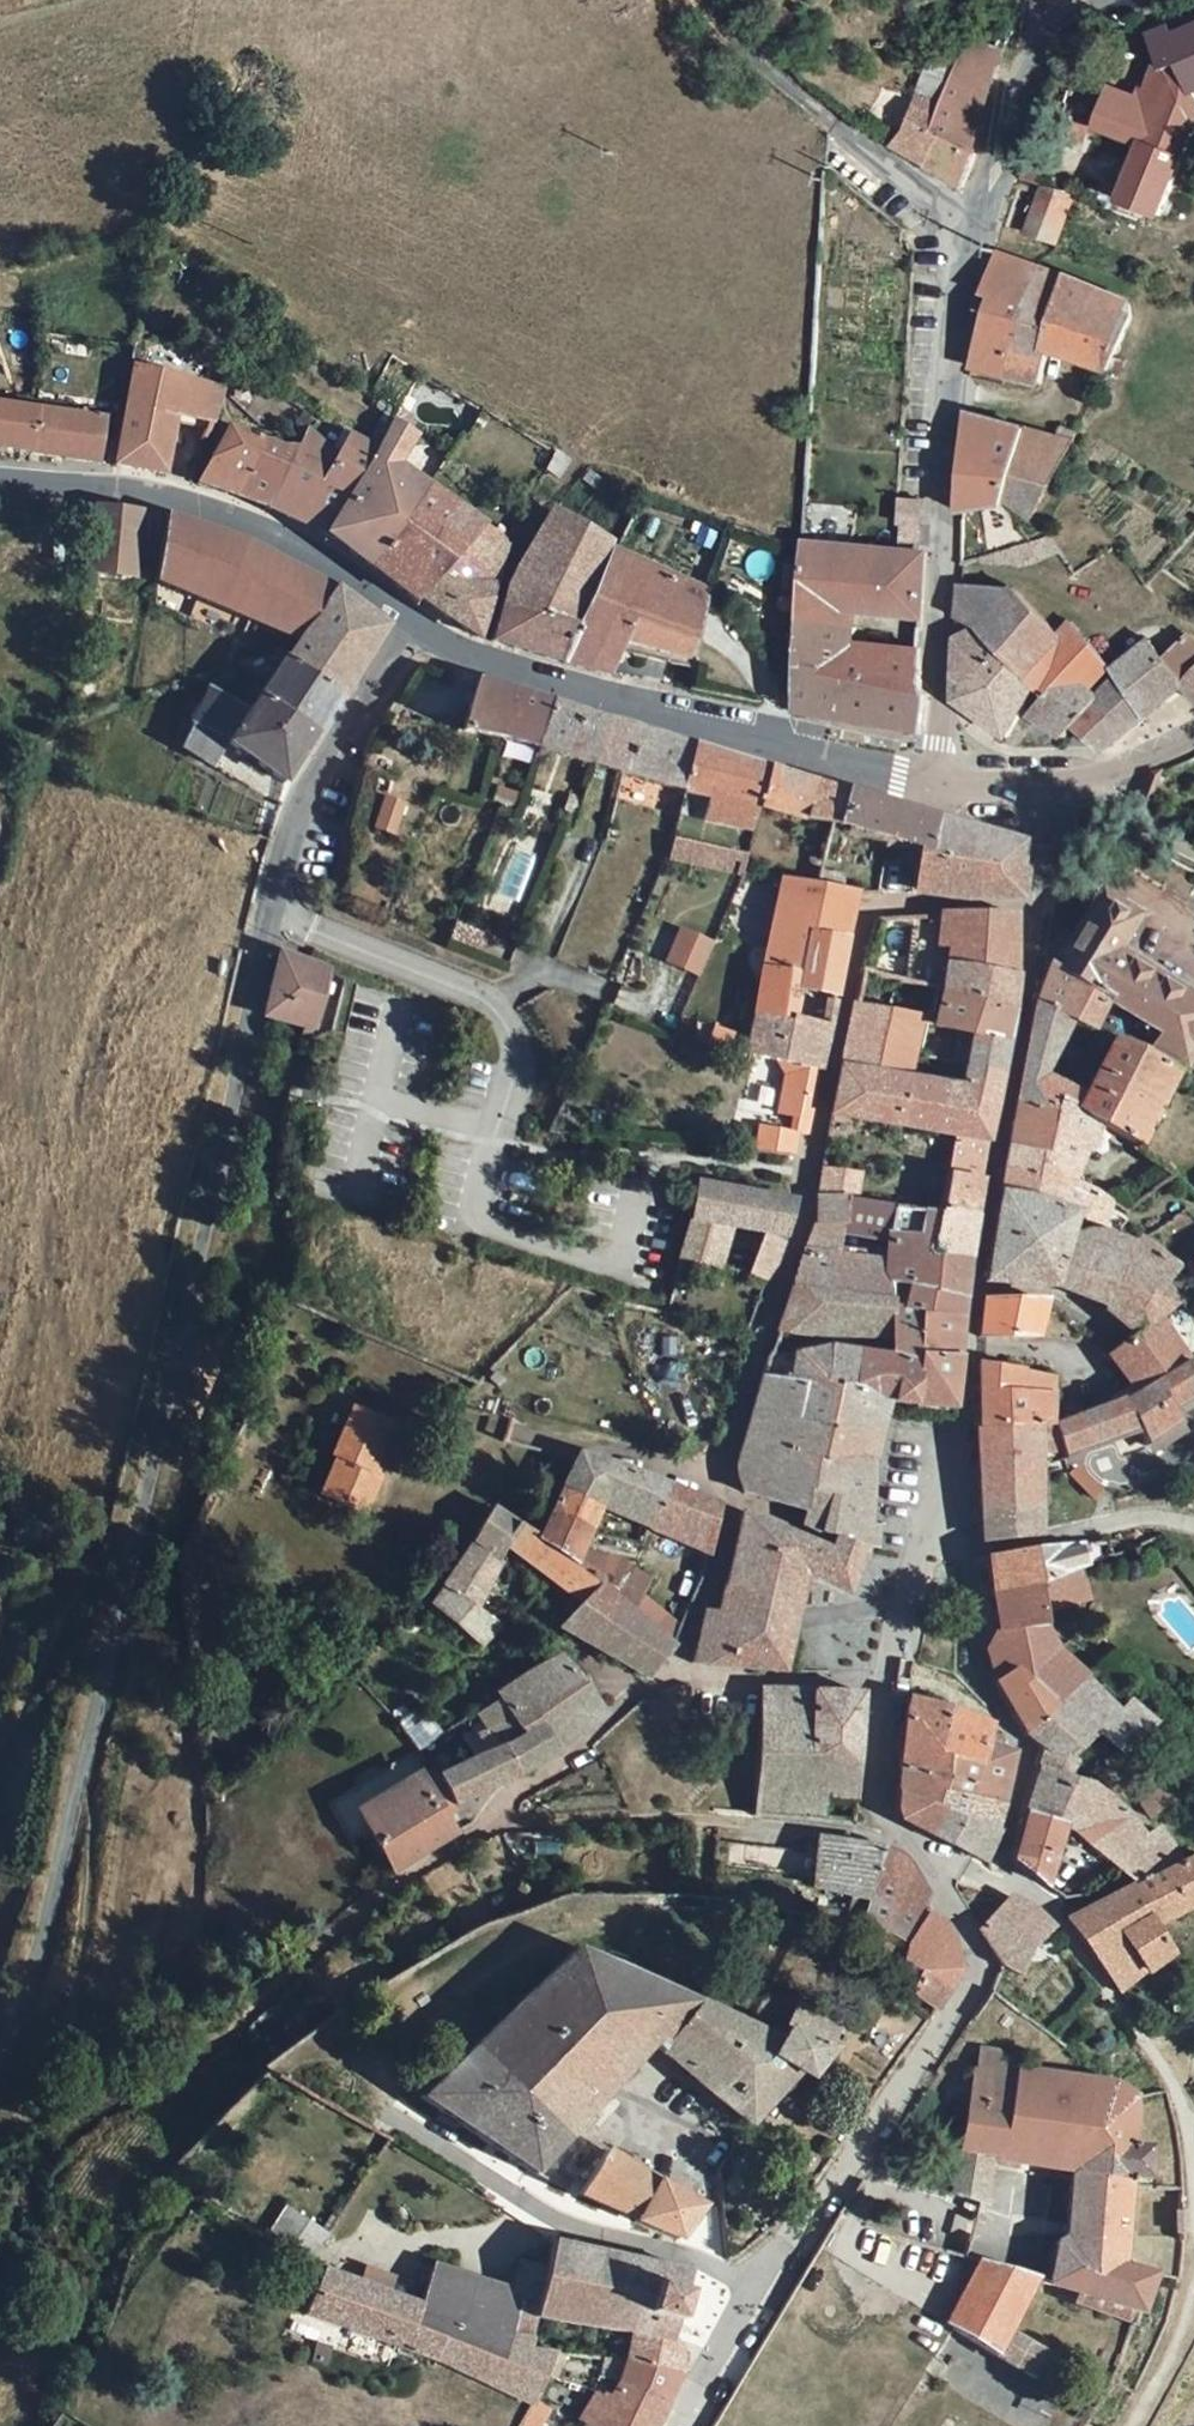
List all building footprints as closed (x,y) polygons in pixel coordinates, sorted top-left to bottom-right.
[(1193,88),(1193,32),(1174,40),(1164,23),(1147,32),(1160,57),(1174,86),(1191,81),(1193,88)] [(963,180),(1000,35),(968,24),(958,52),(944,88),(919,154),(963,180)] [(1160,57),(1151,60),(1142,100),(1102,95),(1093,138),(1138,146),(1125,200),(1166,212),(1189,132),(1193,132),(1193,88),(1191,81),(1174,86),(1160,57)] [(919,154),(944,88),(922,83),(909,101),(883,90),(865,115),(881,130),(919,154)] [(1021,230),(1054,243),(1069,202),(1032,193),(1027,209),(1021,230)] [(972,366),(1007,375),(1044,384),(1057,350),(1109,369),(1122,343),(1133,292),(1047,263),(1034,259),(996,246),(982,290),(990,293),(972,366)] [(172,472),(182,413),(220,419),(236,381),(137,357),(120,454),(120,463),(153,466),(172,472)] [(100,454),(107,409),(0,391),(0,439),(100,454)] [(965,508),(1005,504),(1040,516),(1068,456),(1080,431),(1066,428),(1062,434),(1032,427),(970,413),(965,508)] [(272,431),(244,417),(210,482),(244,492),(272,431)] [(341,452),(316,417),(303,447),(279,503),(337,531),(381,446),(353,430),(341,452)] [(345,535),(385,564),(429,494),(399,474),(421,435),(397,417),(381,446),(337,531),(345,535)] [(303,447),(272,431),(244,492),(279,503),(303,447)] [(436,482),(429,494),(385,564),(423,592),(426,588),(456,540),(449,535),(467,508),(436,482)] [(902,486),(899,539),(920,541),(924,487),(902,486)] [(137,509),(92,505),(83,569),(131,573),(137,509)] [(467,508),(449,535),(456,540),(479,558),(449,604),(485,626),(496,609),(517,548),(492,528),(467,508)] [(571,649),(619,535),(554,510),(537,546),(504,620),(499,630),(571,649)] [(154,577),(302,633),(339,576),(260,540),(166,512),(154,577)] [(1036,528),(980,551),(982,555),(1022,555),(1047,546),(1036,528)] [(807,530),(803,616),(850,617),(851,616),(851,595),(927,602),(930,542),(920,541),(899,539),(807,530)] [(718,572),(619,535),(571,649),(616,660),(621,642),(696,658),(703,660),(718,572)] [(479,558),(456,540),(426,588),(449,604),(479,558)] [(293,646),(290,650),(345,685),(387,612),(339,576),(302,633),(293,646)] [(960,612),(976,621),(1035,682),(1069,633),(1017,585),(961,580),(960,612)] [(851,616),(850,617),(803,616),(799,698),(922,725),(926,642),(906,641),(871,638),(857,637),(859,616),(851,616)] [(1094,686),(1090,683),(1110,658),(1079,619),(1069,633),(1035,682),(1043,690),(1031,706),(1064,731),(1072,722),(1098,690),(1094,686)] [(1003,729),(1023,700),(1035,682),(976,621),(959,637),(957,694),(1003,729)] [(1193,622),(1164,646),(1190,675),(1193,679),(1193,623),(1193,622)] [(872,630),(871,638),(906,641),(906,637),(901,637),(901,633),(872,630)] [(1150,631),(1114,662),(1118,667),(1144,713),(1190,675),(1164,646),(1150,631)] [(284,640),(278,648),(287,654),(290,650),(293,646),(284,640)] [(345,685),(290,650),(287,654),(265,688),(323,723),(345,685)] [(1118,667),(1098,690),(1072,722),(1102,747),(1144,713),(1118,667)] [(499,735),(500,736),(522,687),(482,675),(461,725),(499,735)] [(552,696),(522,687),(500,736),(532,744),(552,696)] [(250,711),(219,691),(187,742),(217,762),(231,741),(291,778),(323,723),(265,688),(250,711)] [(605,712),(552,696),(532,744),(590,759),(605,712)] [(636,721),(605,712),(590,759),(621,767),(636,721)] [(692,739),(636,721),(621,767),(683,784),(692,739)] [(771,762),(692,739),(683,784),(760,804),(771,762)] [(818,777),(771,762),(760,804),(805,816),(818,777)] [(805,816),(826,822),(833,824),(844,784),(818,777),(805,816)] [(844,784),(833,824),(880,837),(925,850),(934,811),(844,784)] [(374,799),(365,830),(385,835),(394,804),(374,799)] [(1019,835),(934,811),(925,850),(917,882),(965,886),(1013,887),(1019,835)] [(663,843),(661,865),(735,872),(737,850),(663,843)] [(529,876),(531,854),(513,852),(510,874),(529,876)] [(810,884),(772,880),(767,911),(756,963),(795,971),(807,931),(841,935),(851,890),(810,884)] [(1049,950),(1098,988),(1081,1021),(1102,1030),(1123,1040),(1136,1018),(1148,1025),(1142,1038),(1177,1058),(1193,1031),(1193,996),(1113,943),(1133,910),(1100,889),(1056,952),(1049,950)] [(936,906),(936,943),(1007,944),(1006,905),(936,906)] [(691,970),(704,939),(672,927),(660,958),(691,970)] [(756,963),(741,1047),(814,1060),(823,1015),(798,1009),(804,985),(829,990),(841,935),(807,931),(795,971),(756,963)] [(928,969),(931,969),(1006,998),(1007,994),(1007,944),(936,943),(931,943),(928,969)] [(270,949),(257,1012),(308,1026),(319,963),(270,949)] [(1049,950),(1031,999),(1059,1011),(1081,1021),(1098,988),(1049,950)] [(1000,1033),(1006,998),(931,969),(927,1008),(958,1019),(1000,1033)] [(853,999),(841,1058),(903,1070),(916,1010),(853,999)] [(1078,1085),(1036,1071),(1059,1011),(1031,999),(1014,1101),(1055,1112),(1057,1102),(1094,1122),(1125,1140),(1168,1062),(1123,1040),(1102,1030),(1078,1085)] [(995,1059),(1000,1033),(958,1019),(956,1033),(966,1035),(962,1053),(995,1059)] [(841,1058),(831,1106),(949,1131),(980,1138),(995,1059),(962,1053),(957,1080),(918,1072),(903,1070),(841,1058)] [(1006,1143),(1043,1155),(1055,1112),(1014,1101),(1006,1143)] [(1003,1162),(1072,1182),(1094,1122),(1057,1102),(1055,1112),(1043,1155),(1006,1143),(1003,1162)] [(966,1211),(980,1138),(949,1131),(938,1207),(966,1211)] [(862,1166),(824,1160),(820,1188),(858,1194),(862,1166)] [(1080,1207),(1092,1188),(1072,1182),(1003,1162),(1000,1187),(1074,1205),(1080,1207)] [(785,1222),(795,1192),(697,1175),(677,1241),(721,1248),(726,1214),(738,1216),(762,1220),(785,1222)] [(1135,1325),(1175,1278),(1163,1265),(1152,1280),(1120,1258),(1127,1246),(1134,1240),(1067,1224),(1074,1205),(1000,1187),(987,1275),(1056,1278),(1057,1275),(1104,1290),(1102,1295),(1135,1325)] [(820,1188),(816,1215),(845,1221),(852,1194),(820,1188)] [(891,1200),(852,1194),(845,1221),(884,1230),(891,1200)] [(932,1243),(938,1207),(891,1200),(884,1230),(879,1253),(870,1291),(886,1293),(886,1300),(959,1309),(963,1250),(932,1243)] [(963,1250),(966,1211),(938,1207),(932,1243),(963,1250)] [(816,1215),(804,1244),(837,1248),(845,1221),(816,1215)] [(1163,1265),(1170,1255),(1142,1234),(1134,1240),(1127,1246),(1120,1258),(1152,1280),(1163,1265)] [(870,1291),(879,1253),(837,1248),(804,1244),(788,1281),(870,1291)] [(1175,1278),(1135,1325),(1118,1344),(1116,1358),(1137,1382),(1182,1353),(1188,1349),(1173,1326),(1193,1303),(1193,1302),(1188,1296),(1175,1278)] [(771,1322),(864,1331),(884,1333),(886,1300),(886,1293),(870,1291),(788,1281),(771,1322)] [(1048,1341),(1055,1301),(983,1295),(983,1337),(1048,1341)] [(959,1309),(886,1300),(884,1333),(882,1356),(917,1360),(921,1339),(956,1344),(959,1309)] [(921,1339),(917,1360),(882,1356),(860,1355),(855,1381),(877,1387),(914,1398),(914,1404),(951,1405),(956,1344),(921,1339)] [(877,1387),(855,1381),(860,1355),(824,1351),(821,1362),(764,1352),(759,1369),(798,1377),(793,1409),(870,1420),(877,1387)] [(1041,1527),(1042,1521),(1046,1442),(1064,1438),(1067,1449),(1136,1427),(1141,1436),(1175,1414),(1168,1403),(1193,1386),(1193,1371),(1182,1353),(1137,1382),(1126,1389),(1124,1393),(1095,1399),(1055,1407),(983,1423),(986,1532),(1041,1527)] [(983,1360),(983,1423),(1055,1407),(1056,1367),(1025,1366),(1024,1364),(983,1360)] [(865,1442),(870,1420),(793,1409),(798,1377),(759,1369),(737,1460),(759,1465),(764,1446),(865,1442)] [(376,1469),(364,1464),(372,1446),(383,1419),(374,1416),(376,1412),(366,1409),(365,1412),(345,1404),(326,1450),(330,1452),(315,1487),(360,1506),(376,1469)] [(862,1494),(865,1442),(764,1446),(759,1465),(737,1460),(742,1475),(799,1498),(800,1476),(862,1494)] [(376,1469),(383,1450),(372,1446),(364,1464),(376,1469)] [(593,1500),(644,1519),(662,1476),(578,1448),(574,1455),(553,1501),(588,1515),(593,1500)] [(715,1493),(662,1476),(644,1519),(706,1539),(715,1493)] [(862,1494),(800,1476),(799,1498),(800,1514),(829,1528),(854,1540),(870,1539),(873,1521),(861,1520),(862,1494)] [(502,1556),(510,1545),(541,1563),(557,1534),(542,1526),(487,1496),(466,1530),(469,1532),(501,1558),(502,1556)] [(605,1572),(633,1598),(648,1561),(630,1554),(631,1552),(583,1531),(588,1515),(553,1501),(542,1526),(557,1534),(605,1561),(600,1568),(605,1572)] [(845,1578),(854,1540),(829,1528),(826,1538),(739,1506),(718,1604),(709,1605),(694,1654),(770,1660),(770,1663),(782,1664),(787,1593),(800,1557),(845,1578)] [(494,1614),(476,1595),(501,1558),(469,1532),(432,1595),(478,1633),(494,1614)] [(541,1563),(586,1589),(600,1568),(605,1561),(557,1534),(541,1563)] [(991,1586),(1077,1565),(1068,1543),(1016,1545),(986,1546),(991,1586)] [(991,1586),(997,1626),(1064,1614),(1060,1602),(1087,1593),(1077,1565),(991,1586)] [(605,1572),(600,1568),(586,1589),(568,1617),(649,1666),(674,1634),(665,1627),(633,1598),(605,1572)] [(1070,1636),(1064,1614),(997,1626),(991,1646),(1000,1675),(1013,1660),(1026,1671),(1031,1669),(1058,1696),(1080,1677),(1086,1669),(1070,1636)] [(587,1673),(572,1656),(561,1644),(502,1681),(504,1684),(525,1719),(542,1710),(563,1739),(598,1706),(583,1688),(587,1673)] [(1017,1708),(1026,1724),(1058,1696),(1031,1669),(1026,1671),(1013,1660),(1000,1675),(1017,1708)] [(1096,1712),(1128,1744),(1143,1728),(1150,1719),(1122,1696),(1108,1711),(1080,1677),(1058,1696),(1026,1724),(1043,1745),(1096,1712)] [(762,1681),(758,1718),(759,1808),(824,1814),(825,1791),(855,1793),(861,1685),(860,1684),(851,1684),(762,1681)] [(525,1719),(504,1684),(475,1702),(497,1735),(525,1719)] [(950,1782),(953,1752),(943,1748),(947,1706),(906,1693),(900,1757),(950,1782)] [(422,1738),(438,1725),(417,1696),(401,1709),(422,1738)] [(947,1706),(943,1748),(953,1752),(980,1761),(985,1734),(988,1718),(947,1706)] [(525,1719),(497,1735),(518,1768),(551,1751),(563,1739),(542,1710),(525,1719)] [(953,1752),(950,1782),(995,1806),(1011,1748),(985,1734),(980,1761),(953,1752)] [(462,1795),(518,1768),(497,1735),(443,1768),(462,1795)] [(982,1856),(995,1806),(950,1782),(900,1757),(896,1802),(982,1856)] [(1071,1829),(1095,1778),(1035,1764),(1022,1814),(1060,1825),(1071,1829)] [(463,1823),(448,1802),(430,1778),(396,1808),(408,1823),(386,1835),(403,1861),(463,1823)] [(1120,1804),(1095,1778),(1071,1829),(1090,1838),(1131,1814),(1120,1804)] [(1152,1809),(1178,1790),(1171,1779),(1145,1799),(1152,1809)] [(1035,1879),(1039,1882),(1060,1825),(1022,1814),(1012,1854),(1014,1861),(1035,1879)] [(1143,1832),(1131,1814),(1090,1838),(1096,1844),(1116,1867),(1129,1881),(1178,1854),(1159,1822),(1143,1832)] [(508,1825),(479,1842),(496,1872),(526,1855),(508,1825)] [(832,1835),(814,1832),(811,1882),(866,1893),(875,1844),(854,1839),(832,1835)] [(875,1844),(866,1893),(860,1923),(906,1940),(920,1917),(915,1917),(925,1895),(905,1862),(875,1844)] [(1095,1901),(1117,1930),(1147,1911),(1152,1919),(1193,1894),(1193,1845),(1178,1854),(1129,1881),(1095,1901)] [(1013,1969),(1030,1948),(1051,1932),(1028,1901),(1006,1893),(976,1922),(998,1957),(1013,1969)] [(1131,1951),(1117,1930),(1095,1901),(1063,1920),(1085,1952),(1104,1975),(1131,1951)] [(1147,1911),(1117,1930),(1131,1951),(1140,1966),(1166,1942),(1152,1919),(1147,1911)] [(941,1919),(920,1917),(906,1940),(903,1955),(918,1965),(943,1980),(954,1963),(941,1919)] [(650,2037),(662,2046),(690,1995),(634,1970),(604,1955),(574,1941),(520,1994),(497,2016),(467,2045),(422,2089),(533,2163),(557,2135),(605,2085),(650,2037)] [(1140,1966),(1131,1951),(1104,1975),(1115,1988),(1140,1966)] [(929,2001),(943,1980),(918,1965),(905,1985),(929,2001)] [(760,2029),(690,1995),(662,2046),(749,2118),(799,2070),(806,2073),(832,2042),(785,2019),(783,2021),(772,2014),(760,2029)] [(1136,2256),(1128,2171),(1146,2168),(1143,2138),(1125,2140),(1121,2097),(1095,2083),(1015,2063),(997,2048),(978,2044),(974,2067),(973,2067),(946,2186),(966,2197),(978,2146),(1062,2159),(1073,2233),(1067,2237),(1053,2279),(1147,2304),(1173,2312),(1186,2270),(1136,2256)] [(593,2161),(576,2184),(675,2231),(696,2197),(607,2142),(593,2161)] [(309,2256),(331,2223),(286,2200),(266,2232),(309,2256)] [(519,2253),(510,2284),(523,2287),(537,2291),(533,2311),(631,2329),(670,2337),(691,2265),(550,2234),(549,2235),(544,2258),(519,2253)] [(960,2295),(1012,2325),(1039,2275),(984,2257),(960,2295)] [(527,2337),(510,2332),(522,2291),(436,2262),(422,2297),(405,2339),(450,2354),(530,2389),(550,2350),(555,2341),(527,2337)] [(422,2297),(325,2265),(308,2305),(405,2339),(422,2297)] [(533,2311),(537,2291),(523,2287),(522,2291),(510,2332),(527,2337),(533,2311)] [(1038,2370),(1050,2349),(1012,2325),(960,2295),(947,2316),(1038,2370)] [(672,2338),(670,2337),(631,2329),(626,2353),(680,2367),(677,2343),(675,2340),(672,2338)] [(665,2397),(680,2367),(626,2353),(614,2376),(665,2397)] [(665,2397),(614,2376),(605,2394),(591,2387),(579,2410),(583,2412),(578,2422),(585,2425),(650,2425),(665,2397)] [(549,2409),(531,2400),(518,2425),(540,2425),(549,2409)]
